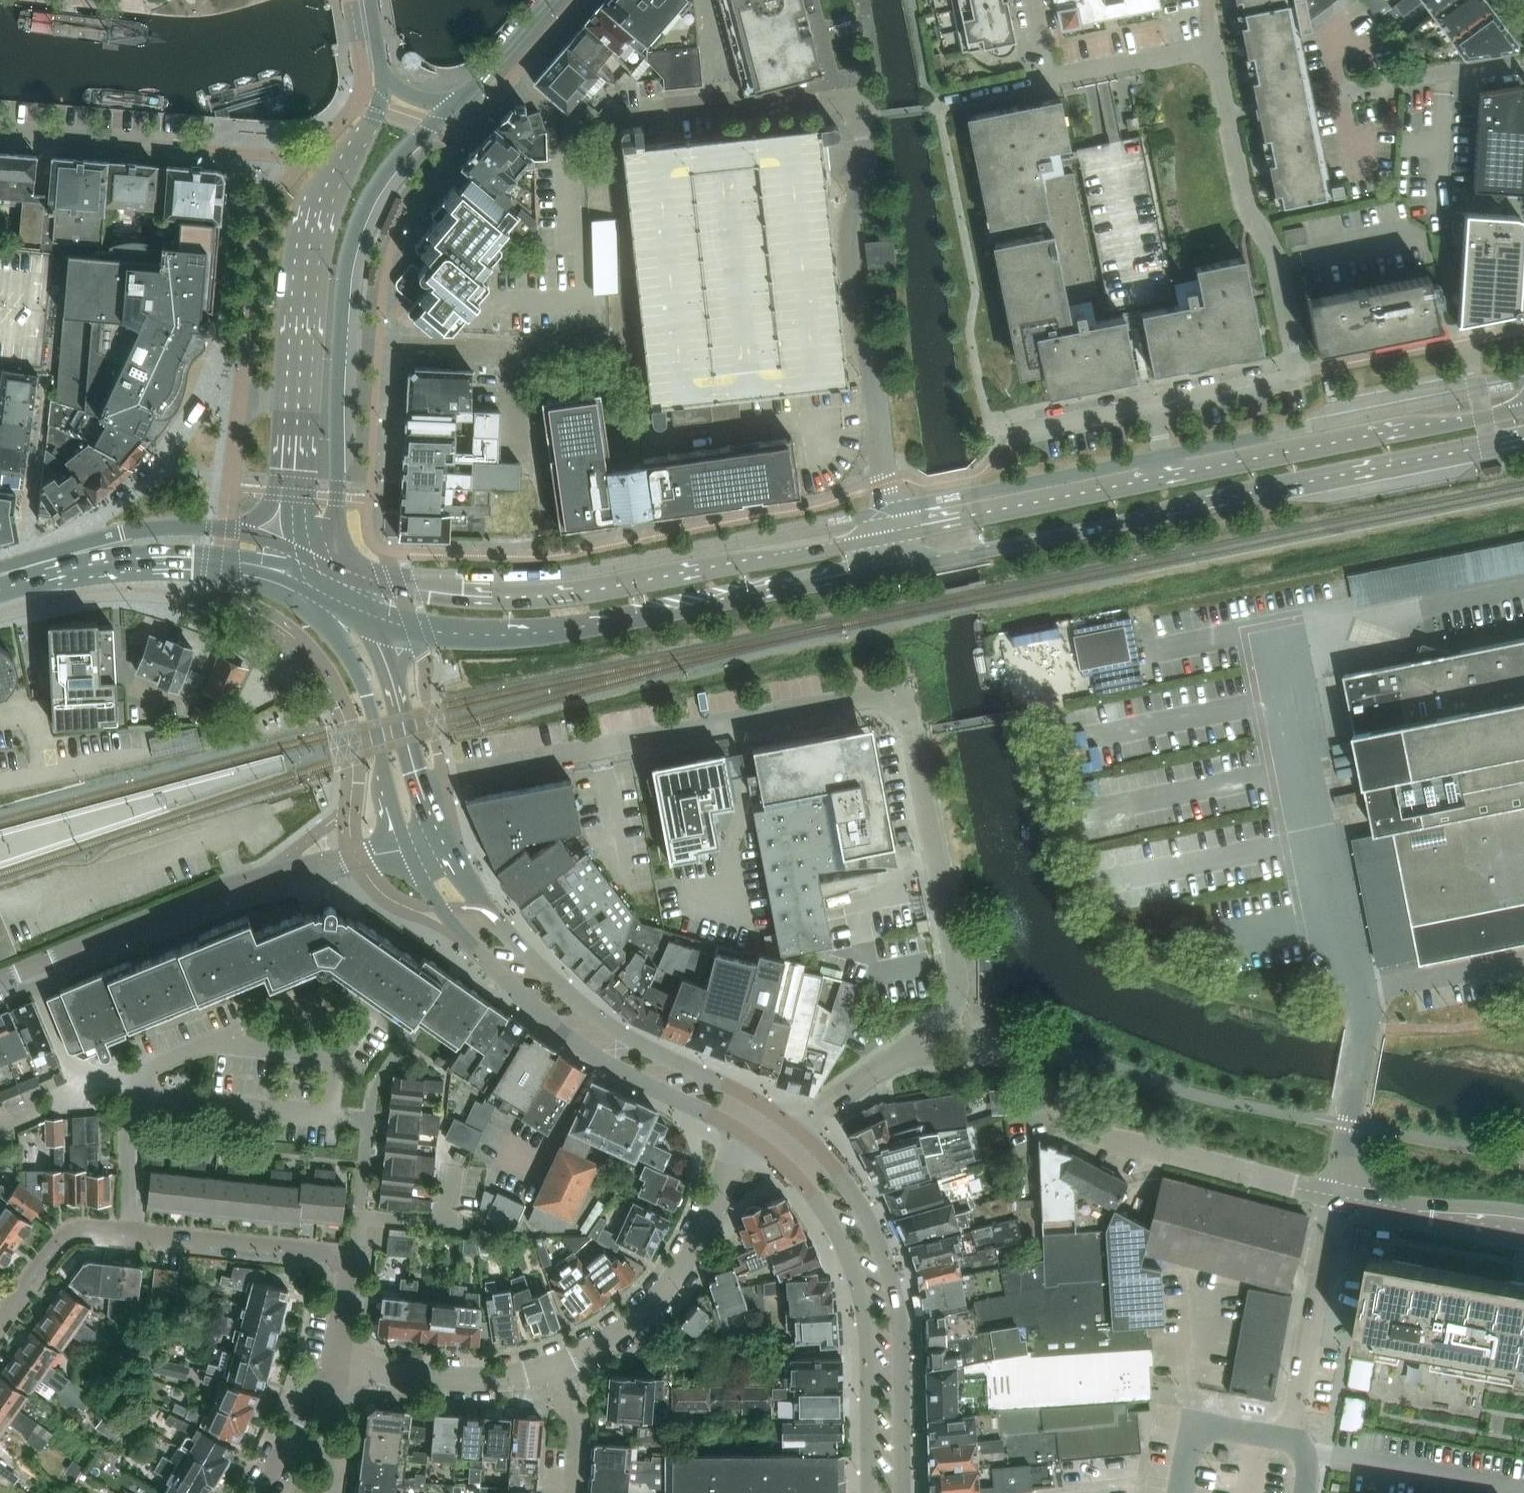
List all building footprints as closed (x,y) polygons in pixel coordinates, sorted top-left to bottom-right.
[(634,35),(645,48),(650,62),(663,76),(664,88),(703,84),(695,0),(606,0),(601,6),(634,35)] [(744,94),(822,74),(803,0),(720,0),(741,82),(744,94)] [(936,13),(999,0),(934,0),(936,13)] [(941,34),(1011,19),(1007,0),(999,0),(936,13),(941,34)] [(1061,24),(1159,4),(1158,0),(1056,0),(1061,24)] [(1305,96),(1293,32),(1310,28),(1309,21),(1338,0),(1235,0),(1238,13),(1235,13),(1236,15),(1238,14),(1249,68),(1246,68),(1247,70),(1249,69),(1257,110),(1266,150),(1263,151),(1263,152),(1266,151),(1277,207),(1343,193),(1341,181),(1323,185),(1306,100),(1305,96)] [(1377,18),(1392,6),(1387,0),(1363,0),(1377,18)] [(1395,4),(1401,12),(1403,16),(1418,5),(1427,16),(1433,14),(1452,0),(1400,0),(1395,4)] [(1445,42),(1449,40),(1484,15),(1492,9),(1485,0),(1452,0),(1433,14),(1427,16),(1406,32),(1411,39),(1435,28),(1445,42)] [(1392,6),(1377,18),(1377,19),(1383,26),(1401,12),(1395,4),(1392,6)] [(586,23),(613,48),(618,53),(622,57),(636,77),(648,63),(647,58),(645,48),(634,35),(601,6),(586,23)] [(12,29),(72,35),(74,16),(14,9),(12,29)] [(1430,63),(1514,50),(1516,50),(1517,42),(1516,41),(1492,9),(1484,15),(1449,40),(1445,42),(1428,50),(1428,53),(1430,63)] [(72,35),(131,42),(134,22),(74,16),(72,35)] [(945,54),(985,46),(988,51),(992,54),(997,56),(1003,56),(1008,54),(1012,50),(1015,45),(1016,40),(1011,19),(941,34),(945,54)] [(605,81),(609,84),(605,89),(613,96),(621,87),(613,81),(614,73),(610,69),(608,71),(606,69),(605,65),(602,61),(607,56),(613,48),(586,23),(567,46),(600,74),(599,75),(606,80),(605,81)] [(586,101),(587,102),(605,81),(606,80),(599,75),(600,74),(567,46),(566,47),(536,82),(535,83),(551,96),(563,107),(567,110),(578,94),(586,101)] [(409,53),(407,54),(406,54),(405,55),(405,57),(404,58),(404,59),(404,61),(404,62),(404,63),(405,64),(406,66),(408,67),(409,68),(411,68),(414,68),(415,68),(417,67),(418,66),(418,65),(419,64),(420,62),(420,61),(420,60),(420,59),(419,57),(418,55),(417,54),(416,53),(414,52),(413,52),(411,52),(410,52),(409,53)] [(69,101),(129,106),(130,86),(70,81),(69,101)] [(1481,92),(1479,92),(1473,189),(1488,190),(1495,198),(1503,191),(1523,192),(1523,85),(1481,92)] [(563,136),(563,148),(563,150),(587,149),(587,143),(587,135),(587,133),(587,126),(587,125),(586,101),(578,94),(567,110),(563,107),(562,110),(563,136)] [(1101,380),(1147,371),(1262,348),(1244,257),(1195,267),(1198,280),(1178,284),(1182,303),(1141,312),(1141,308),(1122,312),(1122,315),(1091,322),(1087,302),(1086,302),(1085,296),(1098,294),(1073,172),(1061,175),(1060,169),(1057,149),(1070,147),(1060,98),(1008,108),(969,116),(976,151),(980,150),(989,191),(984,192),(991,226),(1039,216),(1042,234),(994,243),(1001,278),(1006,277),(1025,371),(1044,367),(1048,386),(1100,376),(1101,380)] [(535,159),(547,158),(547,148),(546,131),(540,111),(529,114),(526,112),(526,104),(521,104),(516,105),(516,109),(513,109),(512,109),(502,121),(500,124),(498,127),(505,134),(535,159)] [(1126,119),(1129,130),(1141,128),(1139,117),(1126,119)] [(824,163),(822,144),(822,140),(835,139),(836,138),(838,137),(839,136),(840,134),(840,133),(840,132),(840,131),(840,129),(839,128),(839,127),(837,126),(836,125),(835,125),(833,125),(662,143),(644,145),(642,126),(626,128),(625,129),(623,129),(622,130),(622,131),(621,132),(621,134),(621,135),(621,136),(629,209),(646,364),(648,388),(651,417),(652,421),(652,422),(652,423),(653,424),(654,424),(655,426),(657,426),(658,426),(659,426),(660,426),(662,425),(663,424),(664,423),(665,422),(665,421),(665,420),(664,406),(672,405),(711,401),(740,397),(849,385),(845,348),(839,299),(828,198),(824,163)] [(534,159),(504,134),(496,127),(480,146),(516,179),(525,169),(534,167),(534,159)] [(1123,139),(1119,140),(1111,142),(1077,148),(1109,310),(1174,297),(1141,135),(1132,137),(1123,139)] [(511,193),(515,197),(524,186),(516,179),(480,146),(479,147),(468,159),(463,166),(472,175),(506,204),(511,198),(511,193)] [(37,155),(35,155),(18,154),(8,153),(0,153),(0,196),(23,198),(19,238),(42,240),(45,207),(46,194),(34,193),(37,156),(37,155)] [(104,244),(104,243),(106,203),(108,161),(105,161),(98,160),(95,160),(88,160),(88,159),(85,159),(77,159),(75,159),(75,158),(67,158),(54,157),(53,157),(49,207),(55,208),(53,241),(43,240),(42,248),(59,249),(69,250),(103,253),(103,244),(104,244)] [(109,161),(108,161),(106,203),(154,207),(165,208),(169,166),(168,168),(157,167),(156,165),(149,164),(117,162),(116,162),(109,161)] [(181,217),(221,221),(221,220),(224,181),(224,179),(224,178),(224,177),(224,176),(224,175),(223,175),(223,174),(222,173),(221,172),(220,172),(220,171),(219,171),(218,171),(217,171),(217,170),(215,170),(171,166),(169,166),(165,208),(165,216),(181,217)] [(489,285),(488,284),(481,278),(501,254),(502,253),(502,252),(502,251),(502,250),(502,249),(501,248),(497,245),(513,226),(523,235),(531,226),(506,204),(472,175),(471,175),(459,189),(454,185),(433,210),(432,211),(432,212),(432,213),(432,214),(433,215),(436,220),(429,229),(426,232),(424,232),(423,232),(422,232),(421,233),(420,234),(420,236),(420,237),(421,238),(417,243),(416,244),(416,245),(416,246),(416,247),(416,248),(417,249),(429,259),(420,270),(413,271),(408,271),(407,275),(406,279),(406,283),(407,287),(408,291),(410,295),(413,298),(416,301),(409,309),(409,310),(408,311),(408,312),(409,312),(409,313),(409,314),(410,315),(417,321),(431,332),(453,333),(489,290),(489,289),(490,288),(490,287),(489,286),(489,285)] [(1488,190),(1474,189),(1473,207),(1494,208),(1495,197),(1488,190)] [(1453,227),(1452,234),(1462,235),(1459,291),(1455,291),(1453,292),(1452,292),(1452,293),(1451,294),(1451,295),(1451,296),(1452,297),(1452,298),(1453,299),(1455,299),(1459,299),(1457,320),(1456,321),(1456,323),(1518,311),(1523,223),(1523,222),(1523,221),(1522,220),(1522,219),(1521,218),(1520,217),(1519,216),(1518,216),(1516,216),(1516,215),(1468,212),(1464,212),(1454,211),(1453,227)] [(104,243),(104,244),(103,244),(103,253),(69,250),(64,315),(59,376),(57,401),(99,414),(150,437),(154,439),(158,434),(162,429),(167,423),(171,417),(173,414),(175,411),(177,408),(178,404),(180,401),(181,398),(183,394),(184,391),(185,387),(187,378),(188,371),(188,370),(188,369),(189,368),(189,367),(189,366),(189,365),(190,364),(190,363),(190,362),(191,361),(191,360),(192,359),(192,358),(193,358),(193,357),(194,356),(195,355),(195,354),(196,354),(197,353),(198,352),(198,351),(199,351),(200,350),(201,349),(202,349),(202,348),(203,348),(203,347),(204,347),(204,346),(205,346),(205,345),(205,344),(205,343),(206,343),(206,342),(206,341),(206,340),(206,339),(206,338),(205,338),(205,337),(205,336),(204,336),(204,335),(204,334),(203,334),(203,333),(202,333),(200,332),(198,331),(200,327),(203,329),(206,330),(210,330),(213,328),(215,326),(216,322),(215,319),(214,316),(211,314),(208,313),(208,310),(213,310),(214,297),(215,291),(220,222),(221,221),(181,217),(179,244),(163,243),(163,245),(151,240),(137,239),(124,240),(111,244),(104,243)] [(615,218),(592,218),(594,293),(609,292),(618,292),(615,218)] [(537,240),(538,231),(531,226),(523,235),(530,240),(537,240)] [(1304,226),(1284,230),(1287,247),(1295,245),(1307,243),(1304,226)] [(892,238),(892,239),(866,242),(866,241),(865,241),(868,268),(869,267),(894,264),(894,265),(896,265),(893,238),(892,238)] [(42,369),(51,280),(54,252),(0,247),(0,364),(42,369)] [(1320,351),(1321,351),(1441,327),(1441,324),(1438,325),(1428,276),(1308,299),(1306,290),(1304,290),(1305,298),(1315,347),(1315,348),(1316,349),(1317,350),(1319,351),(1320,351)] [(440,369),(440,368),(416,368),(410,373),(408,405),(408,406),(472,408),(472,406),(473,370),(459,369),(442,369),(440,369)] [(35,398),(38,374),(3,369),(0,393),(35,398)] [(801,495),(792,436),(678,453),(638,458),(639,463),(634,464),(627,458),(621,459),(615,467),(611,467),(600,391),(541,399),(560,530),(619,521),(618,516),(623,516),(630,521),(636,520),(641,513),(646,512),(647,517),(801,495)] [(0,393),(0,417),(32,422),(35,398),(0,393)] [(713,420),(742,416),(740,397),(711,401),(713,420)] [(99,414),(57,401),(53,400),(52,400),(49,424),(89,441),(130,466),(131,466),(139,457),(147,448),(143,445),(146,441),(150,437),(99,414)] [(711,401),(672,405),(674,424),(713,420),(711,401)] [(472,408),(408,406),(408,413),(407,413),(406,431),(407,431),(406,432),(407,432),(499,435),(500,409),(472,408)] [(32,422),(0,417),(0,442),(29,445),(32,422)] [(67,461),(95,499),(113,485),(115,484),(114,482),(122,475),(121,474),(126,471),(127,470),(130,466),(89,441),(49,424),(47,440),(48,440),(73,452),(75,450),(76,452),(71,455),(66,460),(67,461)] [(472,460),(498,461),(499,435),(407,432),(405,449),(405,457),(405,458),(454,460),(472,460)] [(27,460),(29,445),(0,442),(0,470),(24,473),(25,473),(27,460)] [(57,445),(52,452),(54,454),(64,461),(65,462),(67,461),(66,460),(71,455),(69,454),(57,445)] [(52,452),(46,448),(44,464),(57,473),(55,477),(42,485),(38,518),(47,519),(47,518),(51,516),(56,517),(60,522),(64,519),(68,520),(74,515),(74,512),(78,509),(83,506),(84,507),(95,499),(67,461),(65,462),(64,461),(54,454),(52,452)] [(446,485),(472,486),(472,470),(454,470),(454,460),(405,458),(403,483),(446,485)] [(472,486),(446,485),(403,483),(401,510),(461,513),(480,514),(491,514),(492,488),(520,488),(520,462),(498,461),(472,460),(472,470),(472,486)] [(14,506),(16,492),(22,493),(24,473),(0,470),(0,543),(2,542),(3,543),(18,539),(18,538),(19,538),(16,521),(18,521),(21,517),(20,509),(16,506),(14,506)] [(518,535),(520,535),(541,532),(535,489),(520,488),(492,488),(491,514),(490,533),(518,535)] [(461,513),(401,510),(401,511),(402,511),(401,511),(401,517),(400,517),(399,536),(400,536),(400,537),(449,539),(449,538),(450,523),(461,524),(461,522),(480,522),(480,514),(461,513)] [(1349,573),(1354,599),(1523,565),(1523,538),(1349,573)] [(1075,638),(1086,636),(1092,664),(1081,667),(1083,676),(1140,665),(1130,617),(1073,628),(1075,638)] [(54,724),(55,725),(116,722),(118,721),(118,720),(117,684),(116,672),(114,633),(114,627),(113,626),(112,625),(98,626),(98,623),(97,622),(96,621),(66,623),(50,623),(49,624),(49,625),(49,631),(50,662),(52,688),(52,697),(53,723),(54,724)] [(167,641),(156,637),(151,635),(151,637),(138,671),(160,679),(159,681),(178,688),(193,648),(174,641),(168,639),(167,641)] [(1453,652),(1423,642),(1422,645),(1419,644),(1415,658),(1418,659),(1345,674),(1377,832),(1394,829),(1421,964),(1523,943),(1523,638),(1453,652)] [(4,695),(8,692),(12,688),(15,683),(17,678),(18,672),(18,667),(16,660),(13,654),(8,650),(2,647),(0,646),(0,696),(4,695)] [(230,701),(245,670),(231,663),(230,660),(226,658),(223,659),(220,658),(205,689),(219,696),(217,701),(228,706),(230,701)] [(192,669),(187,680),(193,683),(199,672),(192,669)] [(199,672),(193,683),(200,686),(205,676),(199,672)] [(197,707),(192,718),(200,722),(205,711),(197,707)] [(197,726),(149,738),(154,758),(202,746),(197,726)] [(821,884),(821,883),(818,870),(875,859),(896,855),(894,845),(871,726),(849,730),(752,748),(757,769),(746,771),(750,790),(760,788),(764,807),(753,809),(777,934),(780,954),(832,944),(821,884)] [(651,792),(656,791),(670,861),(700,855),(698,848),(719,844),(713,809),(734,805),(725,754),(702,758),(693,761),(693,760),(692,759),(692,758),(691,758),(690,757),(689,757),(687,757),(686,758),(685,758),(685,759),(684,760),(684,761),(683,762),(683,763),(684,764),(646,775),(651,792)] [(572,779),(466,799),(494,864),(525,840),(525,839),(581,828),(572,779)] [(909,833),(902,834),(903,842),(911,841),(909,833)] [(520,898),(519,899),(520,901),(576,859),(561,838),(555,839),(532,856),(526,848),(497,870),(504,879),(505,878),(520,898)] [(587,851),(576,859),(520,901),(531,915),(534,913),(544,926),(540,928),(551,943),(554,941),(560,949),(559,950),(572,963),(574,962),(585,973),(584,974),(598,988),(627,953),(627,944),(624,944),(630,919),(641,922),(634,912),(587,851)] [(413,1020),(418,1013),(424,1017),(459,1042),(464,1035),(488,1000),(453,975),(424,955),(420,962),(358,918),(355,923),(346,916),(345,917),(341,915),(336,914),(337,910),(337,908),(335,906),(334,904),(331,904),(329,904),(327,905),(325,907),(324,909),(324,913),(318,912),(314,914),(314,913),(303,917),(301,912),(255,931),(248,914),(199,934),(200,938),(133,966),(130,960),(73,984),(61,989),(62,991),(47,997),(69,1050),(73,1052),(95,1043),(100,1055),(101,1057),(103,1058),(105,1058),(107,1058),(109,1057),(111,1055),(111,1053),(111,1050),(105,1038),(125,1030),(129,1023),(267,966),(272,980),(321,959),(329,960),(413,1020)] [(16,949),(1,913),(0,914),(0,956),(16,949)] [(928,918),(916,920),(918,931),(918,932),(930,930),(928,918)] [(627,953),(598,988),(616,1005),(631,988),(641,969),(639,968),(657,928),(642,923),(641,922),(630,919),(624,944),(627,944),(627,953)] [(632,1017),(655,967),(668,939),(671,931),(663,929),(657,928),(639,968),(641,969),(631,988),(616,1005),(617,1006),(630,1017),(632,1018),(632,1017)] [(682,976),(706,985),(709,974),(705,973),(711,953),(692,947),(668,939),(655,967),(632,1017),(632,1018),(660,1031),(682,976)] [(764,1048),(775,997),(784,961),(785,958),(782,958),(772,956),(768,954),(762,953),(759,952),(757,961),(715,951),(709,974),(706,985),(701,1008),(699,1008),(686,1041),(723,1055),(755,1068),(764,1048)] [(803,970),(803,966),(784,961),(775,997),(764,1048),(755,1068),(776,1076),(793,1006),(794,1006),(803,970)] [(803,970),(794,1006),(778,1076),(776,1082),(813,1092),(841,1046),(842,1046),(851,1021),(855,1008),(862,986),(842,979),(827,975),(824,986),(838,991),(832,1011),(817,1002),(823,974),(803,970)] [(281,1023),(283,1025),(287,1026),(291,1027),(294,1028),(297,1028),(301,1029),(304,1028),(307,1028),(311,1027),(316,1026),(320,1024),(322,1023),(326,1020),(328,1019),(330,1017),(332,1015),(335,1011),(349,991),(328,975),(316,992),(312,989),(309,994),(308,995),(306,995),(305,996),(303,996),(302,996),(300,996),(298,995),(297,994),(296,993),(296,992),(295,991),(293,987),(261,1000),(263,1005),(266,1009),(269,1013),(271,1015),(273,1017),(277,1020),(281,1023)] [(701,1008),(706,985),(682,976),(660,1031),(661,1031),(663,1032),(664,1029),(685,1037),(685,1039),(684,1039),(683,1040),(686,1041),(699,1008),(701,1008)] [(464,1035),(471,1041),(484,1049),(503,1023),(509,1015),(488,1000),(464,1035)] [(44,1053),(49,1065),(58,1061),(51,1044),(52,1044),(33,1001),(13,1009),(33,1057),(44,1053)] [(27,1054),(13,1019),(9,1010),(0,1014),(0,1040),(9,1061),(27,1054)] [(484,1049),(471,1041),(464,1050),(461,1048),(450,1065),(489,1091),(518,1044),(528,1028),(509,1015),(503,1023),(484,1049)] [(481,1103),(493,1108),(493,1109),(496,1103),(521,1115),(542,1079),(541,1079),(559,1050),(528,1028),(518,1044),(489,1091),(485,1097),(481,1103)] [(9,1061),(0,1040),(0,1064),(9,1061)] [(547,1130),(584,1067),(559,1050),(541,1079),(542,1079),(521,1115),(547,1130)] [(53,1074),(57,1085),(66,1082),(62,1071),(53,1074)] [(18,1083),(24,1099),(43,1091),(37,1074),(17,1082),(18,1083)] [(423,1089),(443,1091),(443,1092),(444,1080),(394,1075),(391,1097),(422,1100),(423,1089)] [(592,1080),(569,1130),(603,1145),(630,1158),(633,1159),(652,1118),(653,1118),(657,1110),(635,1100),(636,1099),(614,1089),(614,1090),(592,1080)] [(6,1107),(24,1099),(18,1083),(0,1091),(6,1107)] [(1017,1110),(1014,1086),(990,1089),(993,1113),(1017,1110)] [(842,1123),(851,1135),(860,1149),(918,1132),(967,1126),(958,1093),(884,1104),(883,1102),(877,1106),(876,1104),(866,1111),(865,1110),(855,1117),(854,1115),(842,1123)] [(422,1100),(391,1097),(389,1118),(439,1124),(441,1113),(421,1111),(422,1100)] [(466,1122),(456,1117),(446,1137),(455,1141),(474,1150),(493,1109),(493,1108),(481,1103),(476,1100),(466,1122)] [(87,1144),(100,1144),(99,1115),(86,1116),(87,1144)] [(87,1144),(86,1116),(73,1116),(73,1144),(87,1144)] [(64,1145),(64,1118),(45,1119),(46,1145),(54,1145),(64,1145)] [(439,1124),(389,1118),(386,1140),(417,1143),(418,1132),(438,1135),(439,1124)] [(626,1167),(632,1170),(639,1159),(641,1156),(654,1162),(663,1166),(670,1150),(659,1144),(660,1141),(668,1125),(653,1118),(652,1118),(633,1159),(630,1158),(626,1167)] [(882,1188),(908,1181),(910,1186),(962,1171),(961,1168),(962,1167),(977,1163),(967,1127),(918,1132),(860,1149),(879,1189),(882,1188)] [(538,1201),(529,1220),(538,1224),(552,1230),(553,1230),(564,1229),(569,1218),(572,1220),(599,1161),(596,1160),(603,1145),(569,1130),(563,1145),(545,1182),(537,1200),(538,1201)] [(1045,1258),(1059,1259),(1059,1263),(1122,1259),(1140,1263),(1143,1251),(1151,1226),(1114,1207),(1127,1183),(1128,1182),(1085,1160),(1071,1152),(1071,1153),(1040,1145),(1040,1137),(1038,1137),(1039,1150),(1042,1210),(1045,1258)] [(417,1143),(386,1140),(384,1161),(435,1167),(436,1156),(416,1154),(417,1143)] [(87,1144),(73,1144),(70,1144),(71,1162),(74,1162),(74,1169),(66,1169),(66,1170),(65,1200),(87,1200),(87,1151),(87,1144)] [(87,1144),(87,1151),(87,1200),(87,1204),(110,1204),(109,1173),(96,1173),(96,1166),(97,1166),(97,1146),(100,1146),(100,1144),(87,1144)] [(65,1200),(66,1170),(66,1169),(65,1169),(64,1145),(54,1145),(55,1169),(19,1170),(19,1181),(42,1198),(43,1202),(46,1204),(46,1201),(65,1200)] [(467,1155),(456,1150),(452,1158),(463,1163),(467,1155)] [(169,1210),(173,1173),(162,1171),(163,1157),(153,1155),(147,1208),(169,1210)] [(173,1173),(169,1210),(191,1213),(196,1160),(187,1159),(185,1174),(173,1173)] [(682,1189),(676,1186),(679,1178),(652,1166),(639,1159),(632,1170),(639,1173),(639,1175),(644,1177),(637,1192),(655,1200),(656,1198),(665,1203),(674,1207),(676,1203),(679,1202),(682,1196),(681,1193),(680,1193),(682,1189)] [(196,1160),(191,1213),(212,1215),(216,1177),(205,1176),(206,1161),(196,1160)] [(435,1167),(384,1161),(382,1183),(412,1186),(414,1176),(433,1178),(435,1167)] [(216,1177),(212,1215),(233,1218),(239,1165),(229,1164),(228,1179),(216,1177)] [(239,1165),(233,1218),(255,1220),(259,1182),(248,1181),(249,1166),(239,1165)] [(966,1170),(963,1171),(962,1167),(961,1168),(962,1171),(910,1186),(908,1181),(882,1188),(895,1216),(967,1195),(970,1207),(971,1207),(974,1221),(1012,1211),(1012,1194),(983,1201),(984,1203),(976,1205),(966,1170)] [(298,1219),(300,1219),(320,1222),(326,1169),(316,1168),(314,1182),(302,1181),(301,1187),(302,1187),(298,1219)] [(259,1182),(255,1220),(276,1222),(282,1170),(272,1169),(271,1183),(259,1182)] [(326,1169),(320,1222),(342,1224),(346,1186),(334,1185),(336,1170),(326,1169)] [(282,1170),(276,1222),(299,1225),(300,1219),(298,1219),(302,1187),(301,1187),(291,1185),(292,1171),(282,1170)] [(1143,1251),(1287,1290),(1307,1215),(1164,1176),(1151,1226),(1143,1251)] [(43,1202),(42,1198),(19,1181),(12,1191),(0,1183),(0,1195),(6,1199),(7,1199),(24,1212),(32,1218),(43,1202)] [(412,1186),(382,1183),(379,1205),(430,1211),(431,1200),(411,1197),(412,1186)] [(488,1215),(515,1228),(526,1204),(498,1192),(497,1195),(486,1190),(481,1207),(483,1208),(489,1210),(488,1215)] [(895,1216),(905,1238),(906,1238),(915,1236),(974,1221),(971,1207),(970,1207),(967,1195),(895,1216)] [(738,1255),(741,1263),(734,1266),(737,1273),(749,1268),(747,1261),(760,1255),(759,1252),(803,1235),(803,1234),(804,1233),(798,1219),(793,1221),(790,1212),(791,1212),(790,1210),(792,1206),(789,1200),(785,1198),(784,1196),(768,1203),(768,1204),(769,1204),(770,1207),(763,1209),(762,1207),(763,1207),(762,1206),(762,1205),(759,1206),(754,1204),(748,1207),(746,1211),(743,1213),(747,1222),(738,1226),(746,1245),(755,1241),(757,1247),(738,1255)] [(6,1204),(0,1200),(0,1231),(18,1244),(24,1235),(25,1236),(28,1234),(31,1230),(31,1227),(31,1226),(32,1223),(24,1218),(6,1204)] [(667,1222),(669,1218),(660,1214),(633,1201),(618,1234),(604,1227),(608,1219),(601,1216),(589,1235),(591,1236),(617,1250),(621,1242),(642,1252),(651,1256),(660,1235),(661,1236),(662,1233),(666,1231),(669,1226),(667,1222)] [(1017,1216),(1014,1217),(990,1223),(990,1222),(919,1239),(909,1243),(916,1264),(996,1246),(1023,1239),(1017,1216)] [(496,1252),(496,1255),(508,1253),(507,1246),(503,1246),(502,1236),(480,1226),(478,1238),(481,1254),(496,1252)] [(414,1256),(416,1237),(416,1233),(416,1232),(389,1229),(387,1253),(414,1256)] [(0,1231),(0,1263),(3,1265),(5,1262),(5,1263),(8,1261),(11,1257),(12,1254),(11,1253),(18,1244),(0,1231)] [(591,1236),(589,1235),(563,1236),(574,1250),(580,1245),(591,1236)] [(813,1241),(807,1243),(804,1235),(803,1235),(759,1252),(760,1255),(747,1261),(749,1268),(737,1273),(737,1275),(741,1285),(748,1285),(762,1282),(761,1275),(752,1275),(752,1270),(759,1267),(760,1270),(774,1264),(779,1276),(821,1259),(813,1241)] [(462,1251),(478,1252),(478,1248),(477,1248),(477,1239),(463,1238),(462,1251)] [(546,1243),(537,1246),(543,1266),(544,1266),(552,1263),(546,1243)] [(636,1272),(629,1265),(624,1258),(621,1260),(617,1255),(616,1256),(610,1247),(605,1251),(604,1249),(588,1262),(585,1258),(588,1255),(580,1245),(574,1250),(573,1251),(585,1266),(607,1294),(621,1283),(622,1283),(624,1281),(628,1282),(633,1278),(633,1274),(636,1272)] [(996,1246),(916,1264),(916,1265),(917,1265),(920,1283),(920,1284),(962,1274),(1000,1267),(996,1246)] [(573,1251),(555,1265),(559,1270),(551,1277),(558,1286),(556,1288),(579,1317),(593,1306),(594,1307),(596,1305),(601,1306),(606,1302),(606,1297),(608,1295),(607,1294),(585,1266),(573,1251)] [(1511,1281),(1394,1259),(1375,1256),(1371,1255),(1370,1259),(1368,1274),(1367,1278),(1364,1293),(1364,1296),(1361,1312),(1359,1324),(1356,1340),(1355,1343),(1359,1343),(1377,1346),(1381,1347),(1518,1372),(1523,1373),(1523,1283),(1511,1281)] [(1040,1348),(1041,1348),(1045,1348),(1044,1342),(1147,1335),(1148,1335),(1147,1325),(1164,1324),(1162,1267),(1140,1263),(1122,1259),(1059,1263),(1059,1259),(1045,1258),(1043,1258),(1020,1262),(1020,1291),(973,1297),(975,1303),(926,1315),(926,1317),(926,1324),(926,1325),(927,1340),(1005,1326),(1038,1321),(1040,1348)] [(71,1280),(79,1286),(85,1291),(81,1296),(97,1308),(99,1303),(99,1293),(100,1293),(103,1262),(86,1260),(78,1271),(76,1270),(71,1277),(72,1278),(71,1280)] [(109,1294),(108,1315),(115,1322),(116,1321),(117,1322),(117,1313),(123,1262),(114,1261),(114,1263),(103,1262),(100,1293),(109,1294)] [(139,1295),(141,1276),(142,1266),(139,1266),(132,1265),(132,1263),(123,1262),(117,1313),(126,1314),(128,1296),(139,1298),(139,1295)] [(920,1284),(926,1315),(967,1305),(975,1303),(973,1297),(1020,1291),(1020,1262),(1000,1267),(962,1274),(920,1284)] [(747,1305),(741,1285),(737,1275),(737,1273),(734,1266),(727,1263),(719,1266),(715,1272),(715,1273),(717,1278),(711,1281),(710,1282),(713,1291),(720,1312),(716,1314),(720,1327),(722,1334),(727,1332),(728,1336),(732,1335),(731,1331),(732,1330),(726,1311),(747,1305)] [(220,1283),(249,1291),(246,1304),(282,1314),(283,1311),(285,1311),(288,1302),(286,1301),(289,1289),(263,1282),(266,1269),(235,1266),(231,1277),(223,1275),(220,1283)] [(152,1294),(164,1295),(167,1269),(155,1267),(152,1294)] [(152,1294),(151,1304),(175,1306),(179,1270),(167,1269),(164,1295),(152,1294)] [(829,1276),(820,1277),(817,1277),(816,1270),(806,1270),(800,1270),(801,1275),(785,1276),(786,1292),(788,1293),(789,1310),(793,1309),(793,1310),(831,1307),(832,1307),(831,1288),(830,1288),(829,1276)] [(533,1295),(524,1273),(511,1278),(516,1308),(524,1305),(534,1333),(535,1333),(535,1332),(542,1330),(542,1331),(544,1330),(548,1332),(556,1329),(558,1325),(560,1324),(548,1290),(533,1295)] [(400,1297),(383,1295),(379,1332),(382,1333),(385,1336),(390,1336),(393,1334),(404,1335),(410,1279),(402,1278),(400,1290),(400,1297)] [(417,1298),(419,1280),(410,1279),(404,1335),(415,1336),(417,1339),(423,1340),(426,1337),(429,1338),(433,1300),(417,1298)] [(520,1337),(519,1328),(516,1308),(513,1308),(512,1304),(510,1288),(496,1290),(495,1284),(495,1279),(485,1281),(485,1285),(487,1296),(486,1297),(488,1313),(490,1313),(491,1321),(493,1336),(494,1339),(495,1339),(495,1337),(501,1336),(502,1340),(504,1340),(507,1343),(516,1342),(518,1338),(520,1337)] [(765,1294),(779,1292),(778,1280),(764,1281),(765,1294)] [(442,1339),(453,1340),(459,1284),(451,1283),(449,1302),(433,1300),(429,1338),(432,1338),(434,1341),(439,1342),(442,1339)] [(480,1292),(467,1291),(468,1285),(459,1284),(453,1340),(464,1342),(467,1345),(472,1345),(475,1343),(478,1343),(479,1336),(480,1333),(481,1321),(482,1313),(481,1306),(480,1292)] [(1292,1295),(1248,1287),(1229,1391),(1273,1399),(1292,1295)] [(105,1348),(110,1341),(83,1321),(92,1308),(73,1294),(65,1288),(63,1291),(60,1292),(57,1297),(57,1300),(51,1309),(105,1348)] [(682,1323),(689,1329),(692,1332),(709,1333),(710,1332),(715,1326),(716,1328),(720,1327),(716,1314),(715,1308),(710,1310),(705,1294),(702,1294),(697,1300),(698,1303),(696,1305),(692,1305),(687,1311),(688,1314),(686,1316),(687,1317),(682,1323)] [(282,1316),(282,1314),(246,1304),(242,1317),(238,1316),(238,1319),(222,1315),(220,1323),(276,1338),(279,1326),(281,1326),(284,1317),(282,1316)] [(838,1343),(836,1307),(831,1308),(831,1307),(793,1310),(793,1311),(785,1312),(786,1329),(794,1329),(795,1340),(820,1338),(820,1344),(829,1344),(838,1343)] [(36,1329),(44,1335),(63,1349),(73,1335),(100,1355),(105,1348),(51,1309),(45,1317),(41,1318),(38,1323),(38,1327),(36,1329)] [(207,1311),(205,1319),(207,1320),(220,1323),(222,1315),(207,1311)] [(132,1312),(129,1332),(135,1336),(141,1340),(143,1329),(145,1313),(144,1313),(132,1312)] [(207,1320),(205,1328),(217,1331),(220,1323),(207,1320)] [(927,1340),(927,1357),(927,1358),(927,1366),(927,1367),(947,1365),(1031,1350),(1040,1348),(1038,1321),(1005,1326),(927,1340)] [(237,1339),(233,1352),(270,1362),(270,1359),(273,1359),(275,1350),(273,1349),(276,1338),(220,1323),(217,1331),(233,1335),(232,1338),(237,1339)] [(770,1331),(768,1341),(786,1344),(788,1334),(770,1331)] [(51,1366),(61,1352),(34,1332),(32,1335),(29,1336),(25,1341),(25,1344),(19,1353),(66,1387),(71,1380),(51,1366)] [(1151,1399),(1150,1376),(1147,1335),(1044,1342),(1045,1348),(1031,1350),(947,1365),(927,1369),(927,1376),(928,1392),(928,1396),(928,1407),(928,1417),(928,1418),(973,1414),(973,1412),(1043,1407),(1078,1404),(1136,1400),(1147,1399),(1149,1399),(1151,1399)] [(135,1336),(124,1353),(138,1364),(139,1355),(141,1340),(135,1336)] [(141,1340),(139,1355),(152,1358),(154,1342),(141,1340)] [(270,1362),(233,1352),(233,1353),(222,1350),(218,1365),(209,1363),(207,1371),(223,1376),(226,1377),(227,1376),(254,1384),(263,1386),(266,1374),(269,1375),(271,1365),(269,1364),(270,1362)] [(32,1392),(35,1388),(50,1399),(55,1392),(59,1396),(61,1394),(66,1387),(19,1353),(13,1361),(10,1362),(6,1367),(6,1370),(5,1373),(32,1392)] [(137,1370),(136,1374),(149,1376),(152,1358),(139,1355),(138,1364),(137,1370)] [(842,1357),(832,1357),(784,1357),(784,1384),(784,1385),(843,1385),(842,1357)] [(157,1358),(153,1371),(188,1380),(191,1366),(157,1358)] [(216,1388),(220,1390),(214,1402),(248,1418),(249,1416),(253,1414),(255,1410),(254,1406),(259,1395),(250,1391),(226,1380),(227,1379),(205,1373),(203,1382),(217,1385),(216,1388)] [(607,1379),(607,1386),(609,1390),(607,1414),(617,1415),(652,1418),(652,1414),(664,1415),(664,1406),(672,1406),(672,1385),(665,1385),(665,1380),(654,1380),(654,1377),(654,1376),(651,1376),(648,1374),(642,1373),(639,1375),(636,1375),(636,1378),(629,1377),(610,1375),(610,1376),(607,1379)] [(742,1385),(763,1385),(763,1375),(743,1375),(742,1385)] [(10,1382),(2,1376),(1,1378),(0,1379),(0,1405),(34,1430),(38,1424),(19,1410),(29,1396),(10,1382)] [(71,1380),(66,1387),(80,1397),(83,1400),(85,1396),(86,1391),(71,1380)] [(784,1384),(772,1385),(772,1415),(794,1415),(833,1415),(843,1415),(843,1397),(843,1385),(784,1385),(784,1384)] [(672,1385),(672,1406),(672,1407),(691,1407),(691,1410),(711,1410),(711,1407),(711,1385),(672,1385)] [(711,1385),(711,1407),(742,1407),(742,1415),(772,1415),(772,1385),(763,1385),(742,1385),(711,1385)] [(66,1387),(61,1394),(75,1405),(80,1397),(66,1387)] [(1032,1461),(1060,1459),(1060,1458),(1140,1451),(1141,1451),(1137,1409),(1150,1408),(1149,1399),(1147,1399),(1136,1400),(1078,1404),(1043,1407),(1046,1431),(928,1443),(929,1443),(929,1471),(1032,1461)] [(176,1402),(173,1410),(186,1416),(189,1408),(176,1402)] [(204,1415),(189,1408),(186,1416),(185,1417),(204,1425),(229,1437),(238,1441),(243,1429),(246,1428),(249,1424),(247,1420),(248,1418),(214,1402),(209,1415),(205,1413),(204,1415)] [(429,1436),(430,1426),(429,1426),(429,1427),(411,1425),(412,1412),(405,1411),(405,1410),(403,1410),(401,1407),(395,1407),(393,1409),(377,1407),(373,1403),(366,1409),(369,1413),(367,1430),(366,1430),(366,1431),(410,1435),(429,1438),(429,1436)] [(0,1436),(10,1423),(29,1437),(34,1430),(0,1405),(0,1436)] [(1043,1407),(973,1412),(973,1414),(928,1418),(928,1443),(1046,1431),(1043,1407)] [(437,1413),(435,1413),(434,1423),(432,1455),(431,1462),(457,1464),(457,1457),(459,1425),(460,1415),(453,1414),(449,1414),(447,1411),(441,1411),(437,1413)] [(463,1415),(460,1415),(457,1457),(470,1458),(468,1480),(481,1481),(482,1459),(485,1416),(474,1416),(472,1413),(466,1412),(463,1415)] [(170,1413),(166,1421),(179,1428),(180,1427),(183,1420),(170,1413)] [(485,1416),(482,1459),(496,1459),(496,1467),(507,1467),(507,1453),(509,1453),(510,1428),(511,1418),(499,1417),(497,1414),(491,1414),(488,1416),(485,1416)] [(509,1488),(536,1490),(539,1453),(540,1453),(543,1418),(539,1418),(536,1415),(530,1414),(527,1417),(523,1417),(523,1418),(515,1417),(515,1427),(513,1452),(511,1452),(510,1476),(509,1488)] [(228,1458),(234,1447),(225,1442),(199,1427),(199,1428),(184,1419),(183,1420),(180,1427),(193,1434),(192,1436),(186,1435),(180,1446),(188,1451),(221,1469),(222,1467),(226,1466),(229,1462),(228,1458)] [(833,1419),(773,1419),(774,1439),(780,1439),(780,1452),(837,1453),(837,1437),(844,1437),(843,1433),(844,1433),(843,1422),(843,1419),(833,1419)] [(111,1421),(102,1432),(116,1442),(124,1431),(111,1421)] [(38,1424),(34,1430),(47,1441),(53,1433),(39,1423),(38,1424)] [(661,1444),(662,1427),(638,1425),(637,1442),(661,1444)] [(29,1437),(26,1440),(40,1451),(42,1447),(43,1447),(47,1441),(34,1430),(29,1437)] [(427,1462),(428,1451),(414,1450),(413,1454),(407,1453),(410,1435),(366,1431),(366,1434),(363,1436),(362,1442),(365,1445),(364,1449),(365,1449),(364,1453),(363,1455),(406,1460),(427,1462)] [(632,1445),(596,1442),(595,1444),(592,1447),(592,1454),(594,1457),(594,1466),(646,1470),(666,1472),(666,1455),(652,1455),(652,1459),(631,1458),(632,1445)] [(163,1455),(159,1462),(209,1491),(215,1481),(218,1479),(221,1475),(220,1471),(221,1469),(188,1451),(180,1446),(179,1446),(171,1460),(163,1455)] [(95,1454),(108,1460),(113,1449),(99,1447),(95,1454)] [(1227,1460),(1229,1450),(1219,1448),(1217,1458),(1227,1460)] [(844,1466),(844,1453),(837,1453),(780,1452),(666,1452),(666,1455),(666,1472),(666,1488),(666,1492),(845,1492),(844,1466)] [(425,1486),(426,1474),(416,1473),(416,1477),(412,1476),(412,1477),(405,1476),(406,1460),(363,1455),(363,1458),(360,1460),(359,1466),(362,1469),(361,1472),(362,1473),(361,1477),(361,1479),(406,1484),(425,1486)] [(1063,1483),(1060,1459),(1032,1461),(929,1471),(929,1492),(984,1492),(1063,1485),(1063,1483)] [(209,1491),(159,1462),(154,1470),(168,1477),(166,1480),(170,1482),(164,1492),(207,1492),(209,1491)] [(628,1492),(629,1480),(650,1481),(650,1488),(666,1488),(666,1472),(646,1470),(594,1466),(593,1475),(590,1477),(590,1485),(592,1488),(592,1490),(602,1491),(628,1492)] [(360,1479),(360,1482),(357,1484),(357,1490),(359,1492),(405,1492),(406,1484),(361,1479),(360,1479)]
